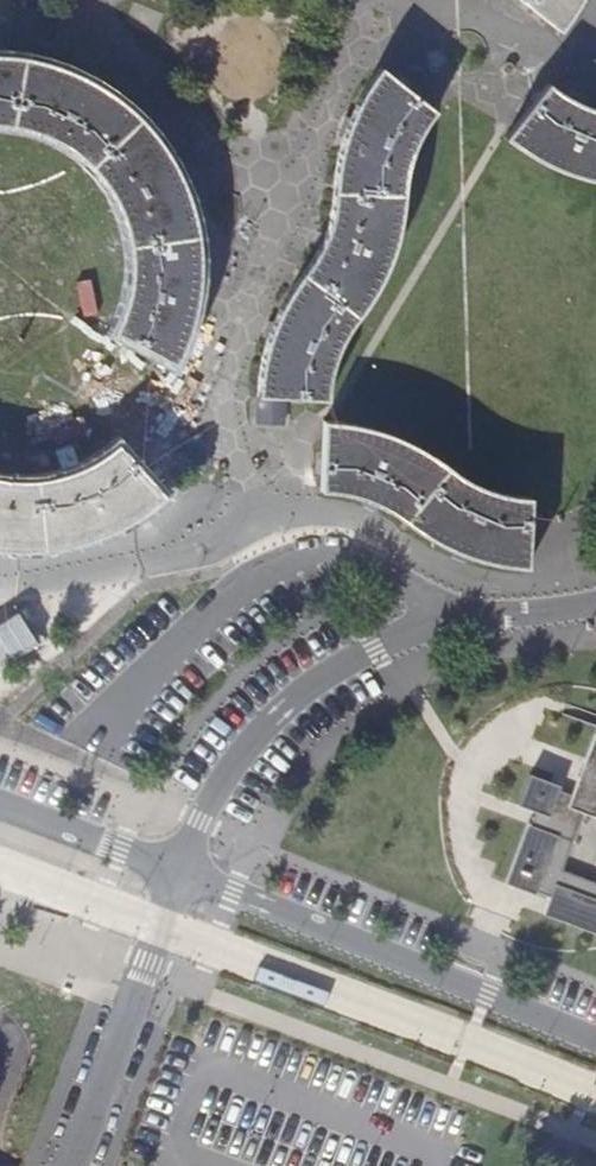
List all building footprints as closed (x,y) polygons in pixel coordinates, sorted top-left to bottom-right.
[(561,33),(581,3),(583,0),(521,0),(561,33)] [(2,127),(49,143),(88,174),(111,205),(123,253),(119,301),(105,334),(156,360),(182,295),(189,231),(174,183),(143,131),(100,93),(41,65),(0,59),(0,127),(2,127)] [(435,110),(378,66),(363,91),(351,113),(339,143),(334,168),(332,190),(328,220),(322,241),(312,260),(298,281),(285,302),(271,334),(263,364),(259,397),(286,398),(326,399),(330,376),(338,355),(347,333),(360,317),(370,301),(385,274),(394,249),(398,230),(400,216),(401,194),(404,175),(411,155),(420,135),(435,110)] [(506,139),(539,161),(561,170),(584,179),(595,181),(595,108),(576,100),(550,87),(506,139)] [(259,397),(258,421),(285,423),(286,398),(259,397)] [(350,426),(325,424),(323,495),(352,498),(370,506),(388,515),(405,527),(421,537),(445,548),(469,557),(499,566),(526,567),(530,523),(532,496),(509,494),(482,487),(457,473),(437,459),(417,447),(398,439),(374,431),(350,426)] [(13,553),(33,552),(55,550),(87,542),(124,526),(162,499),(114,446),(90,464),(51,479),(22,483),(0,480),(0,551),(13,553)] [(585,814),(595,818),(595,736),(572,797),(568,808),(585,814)] [(520,805),(537,811),(548,815),(557,792),(559,787),(531,777),(520,805)] [(552,899),(555,889),(595,904),(595,882),(564,870),(585,814),(568,808),(572,797),(557,792),(548,815),(537,811),(531,827),(561,838),(540,894),(552,899)] [(509,883),(540,894),(561,838),(531,827),(509,883)] [(546,915),(595,934),(595,904),(555,889),(552,899),(546,915)]
